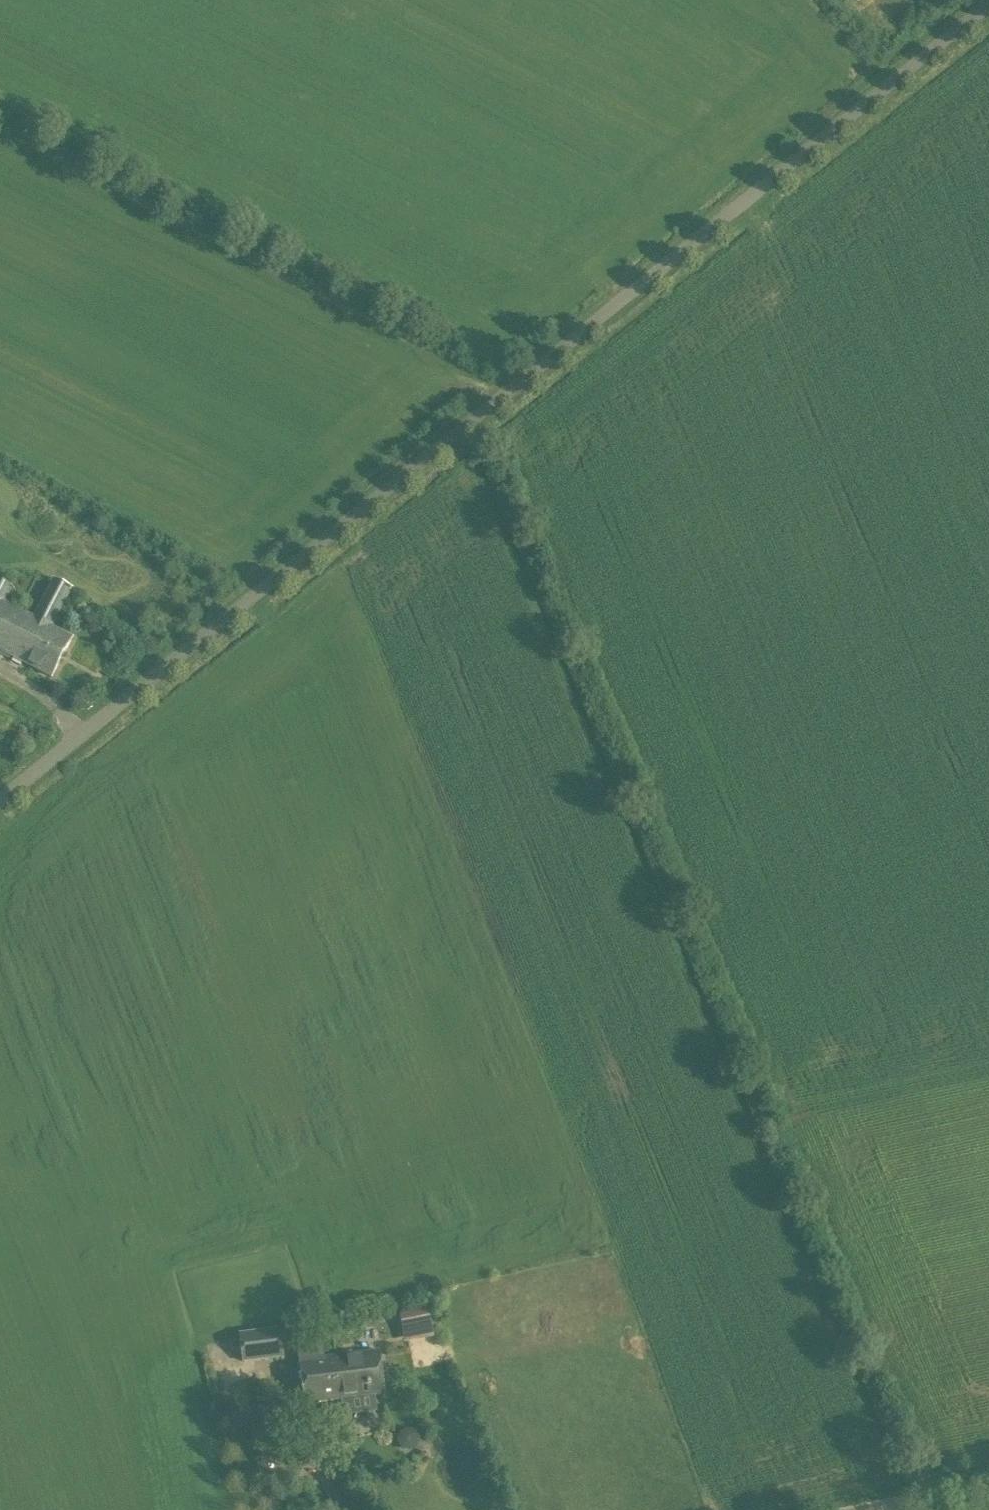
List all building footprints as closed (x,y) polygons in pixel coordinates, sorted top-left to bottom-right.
[(17,592),(11,589),(12,587),(0,580),(0,650),(52,677),(73,638),(52,627),(73,589),(53,578),(32,616),(4,602),(8,595),(13,598),(17,592)] [(433,1315),(432,1301),(404,1305),(406,1318),(433,1315)] [(402,1323),(407,1341),(435,1333),(430,1316),(402,1323)] [(244,1362),(284,1357),(280,1329),(241,1334),(244,1362)] [(336,1356),(341,1399),(385,1394),(380,1350),(336,1356)] [(306,1404),(341,1399),(336,1356),(300,1360),(306,1404)] [(255,1450),(282,1447),(278,1407),(250,1411),(255,1450)] [(410,1451),(417,1447),(420,1439),(416,1431),(407,1429),(400,1433),(397,1441),(401,1449),(410,1451)]
